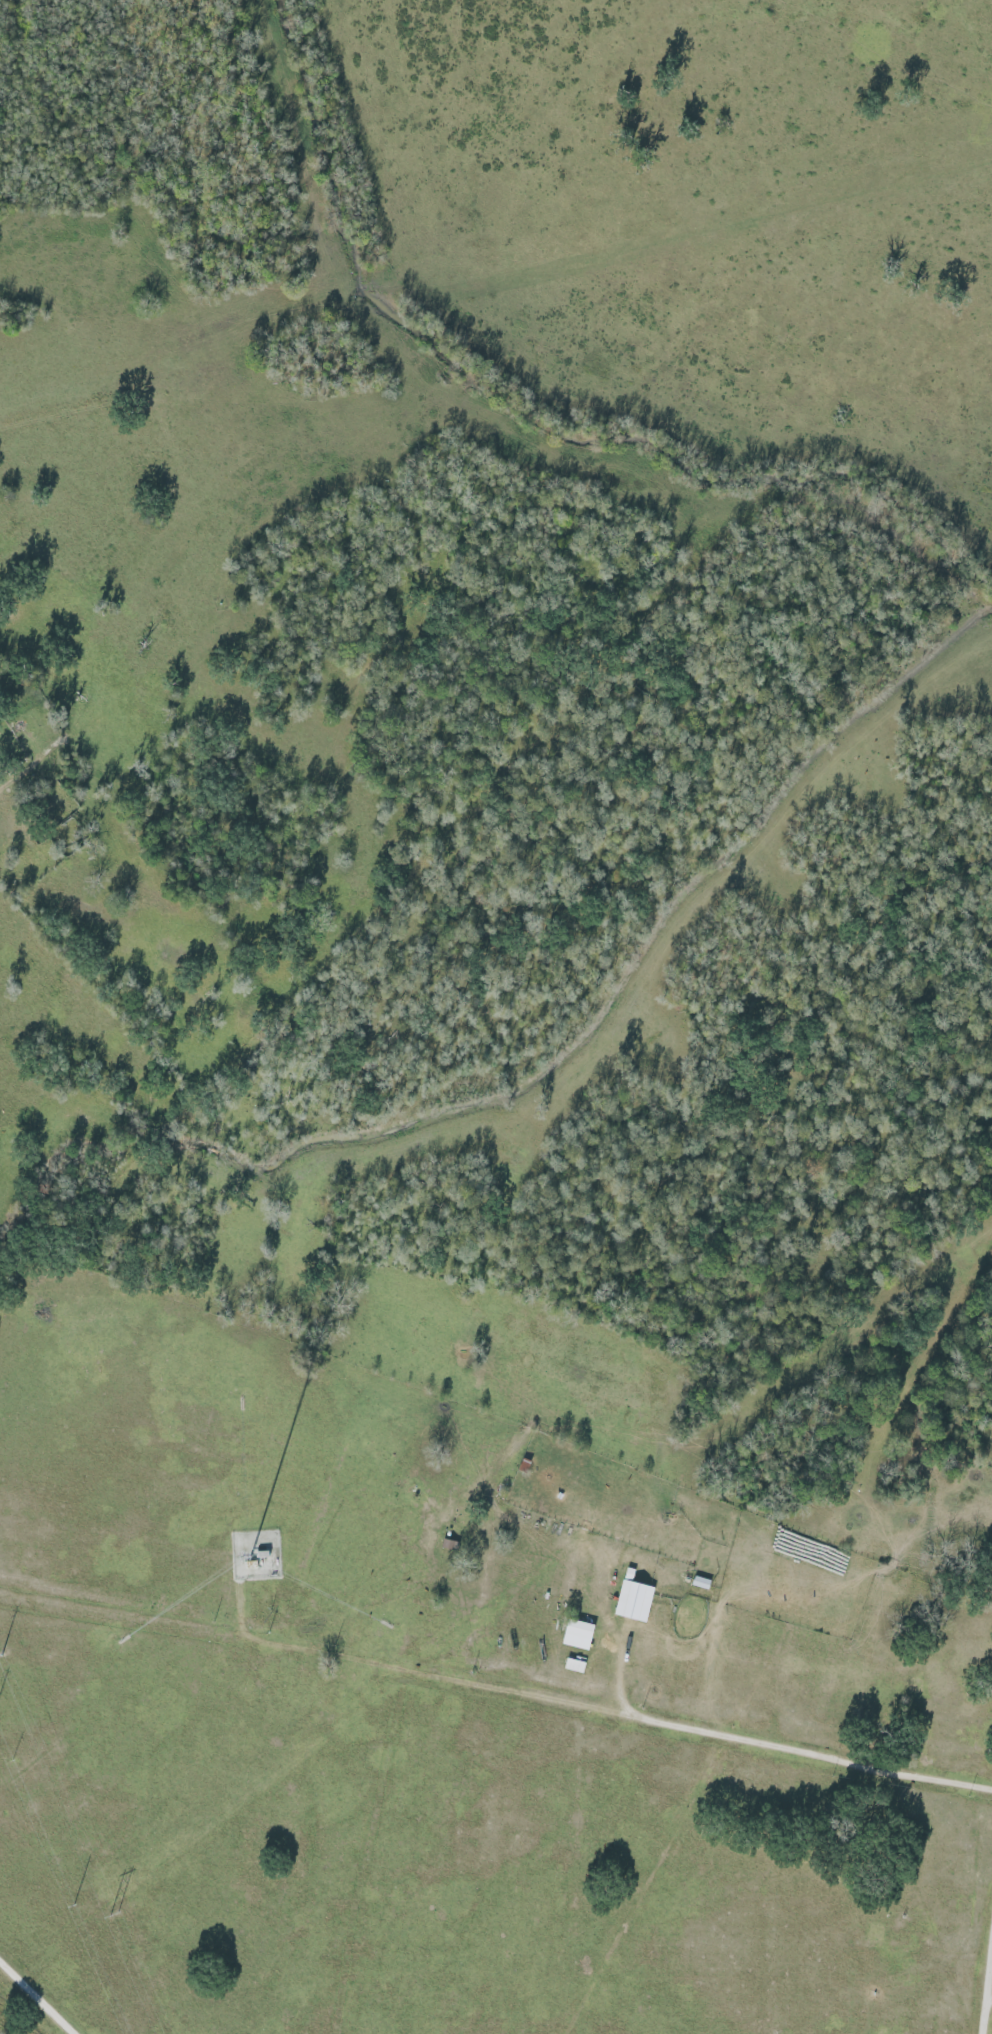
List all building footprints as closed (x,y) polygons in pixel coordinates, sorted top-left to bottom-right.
[(643,1623),(650,1587),(629,1583),(632,1570),(621,1568),(611,1616),(643,1623)] [(591,1626),(563,1619),(557,1644),(584,1651),(591,1626)]
